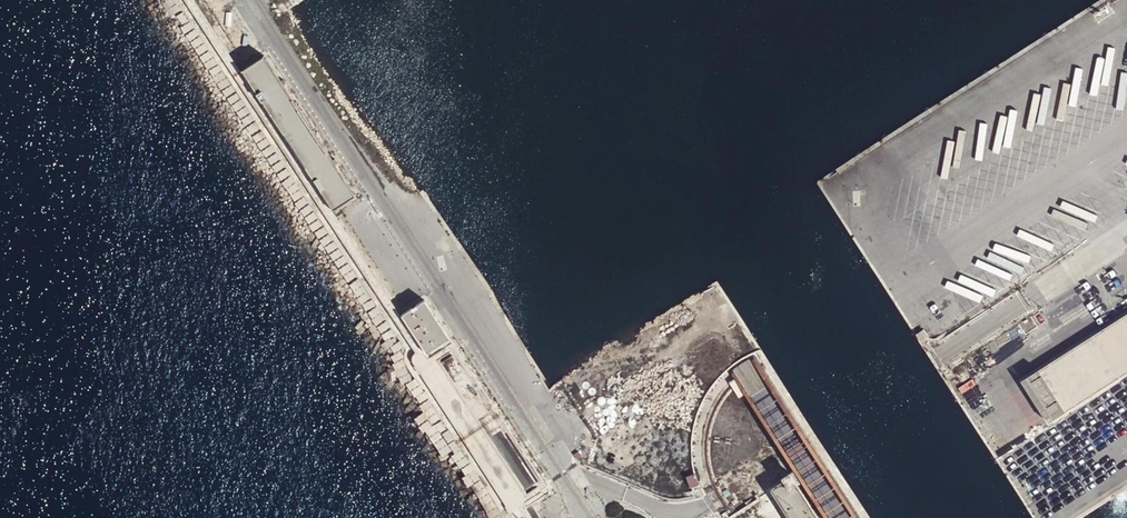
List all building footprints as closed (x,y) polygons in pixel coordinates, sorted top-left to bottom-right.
[(399,315),(193,0),(183,0),(415,354),(414,354),(411,357),(411,361),(412,365),(512,517),(531,517),(399,315)] [(242,72),(333,211),(354,196),(264,57),(242,72)] [(548,493),(422,300),(399,315),(525,508),(530,505),(548,493)] [(1029,376),(1056,418),(1126,373),(1126,313),(1029,376)] [(1056,418),(1029,376),(1024,379),(1051,422),(1056,418)] [(1042,416),(1030,419),(1034,433),(1046,430),(1042,416)] [(768,489),(787,517),(816,517),(792,481),(794,480),(789,473),(782,477),(784,480),(768,489)] [(691,478),(683,483),(689,493),(697,488),(691,478)] [(530,505),(525,508),(531,517),(539,517),(530,505)]
